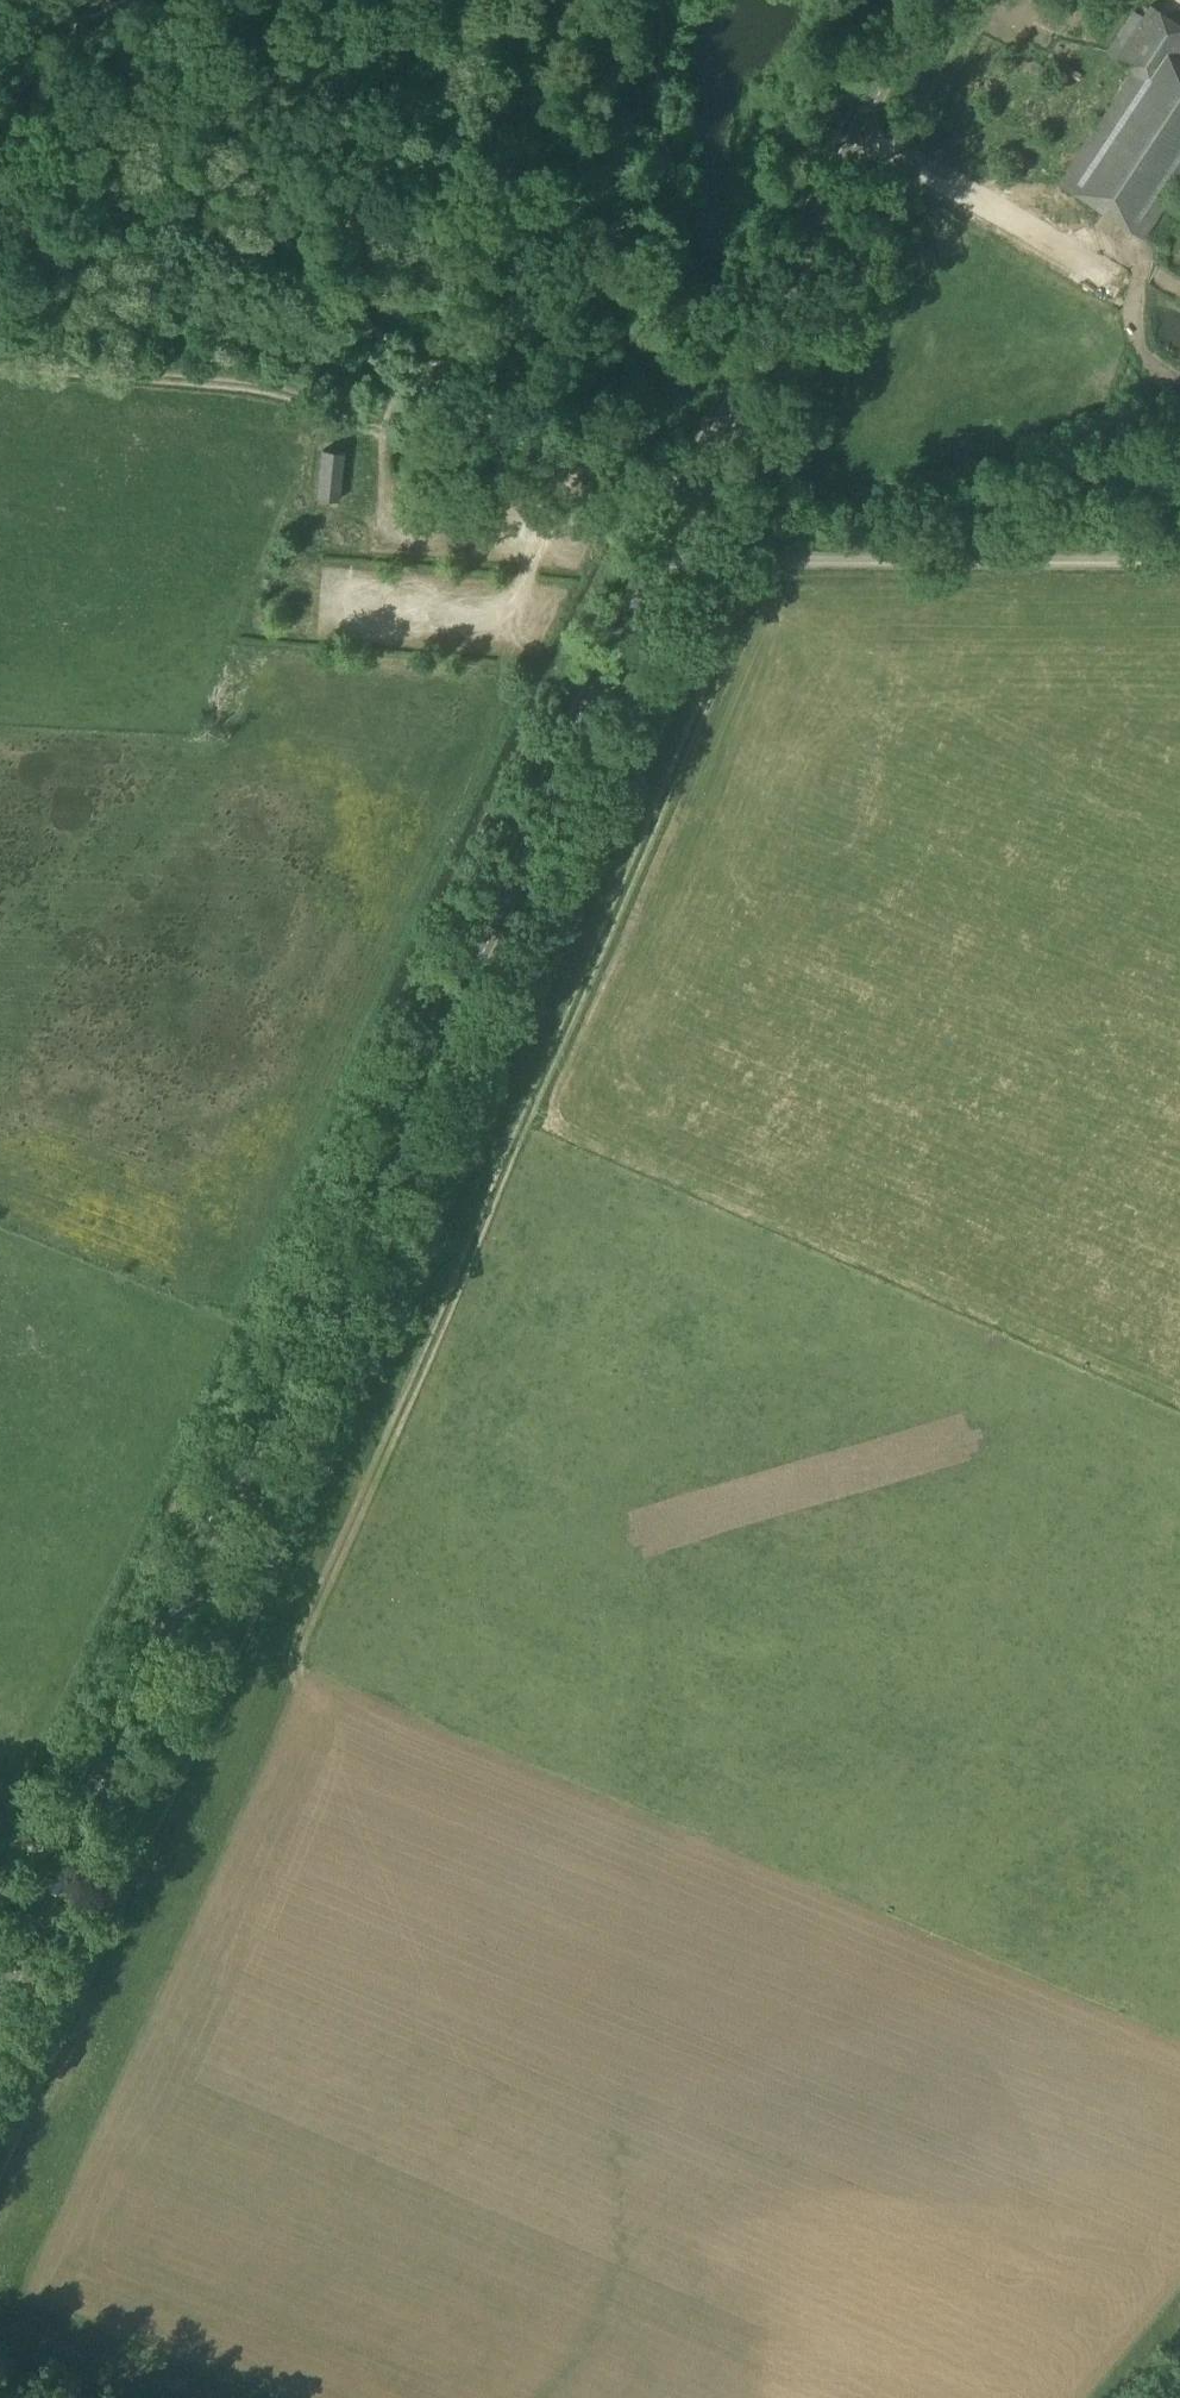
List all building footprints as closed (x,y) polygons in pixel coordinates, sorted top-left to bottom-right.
[(1179,186),(1179,25),(1150,5),(1114,59),(1131,71),(1058,182),(1144,241),(1179,186)] [(338,499),(343,453),(320,451),(316,497),(338,499)]
